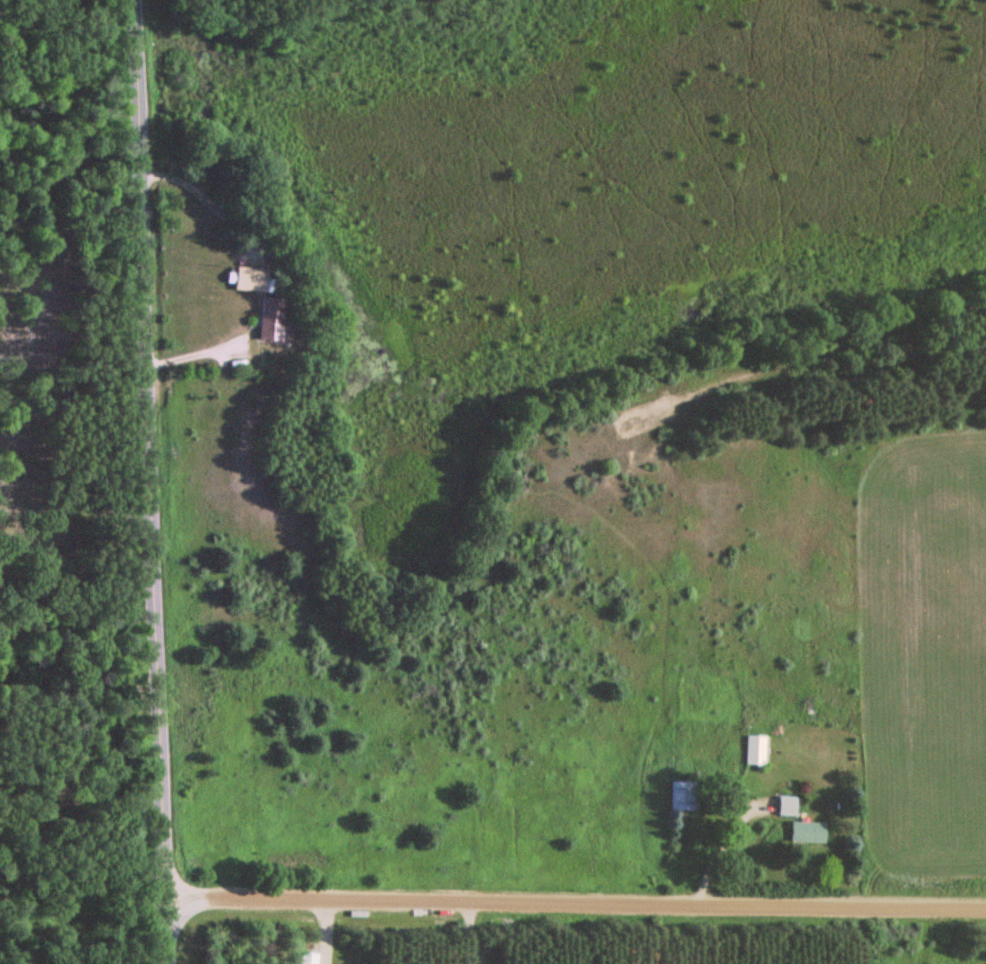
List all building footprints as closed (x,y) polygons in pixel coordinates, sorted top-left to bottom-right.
[(261,270),(232,269),(231,292),(261,293),(261,270)] [(278,342),(278,300),(256,300),(256,342),(278,342)] [(766,737),(747,737),(747,766),(766,766),(766,737)] [(671,812),(698,812),(698,782),(671,782),(671,812)] [(778,817),(796,817),(796,798),(779,798),(778,817)] [(790,844),(825,845),(825,825),(790,824),(790,844)] [(317,953),(298,952),(297,963),(317,963),(317,953)]
